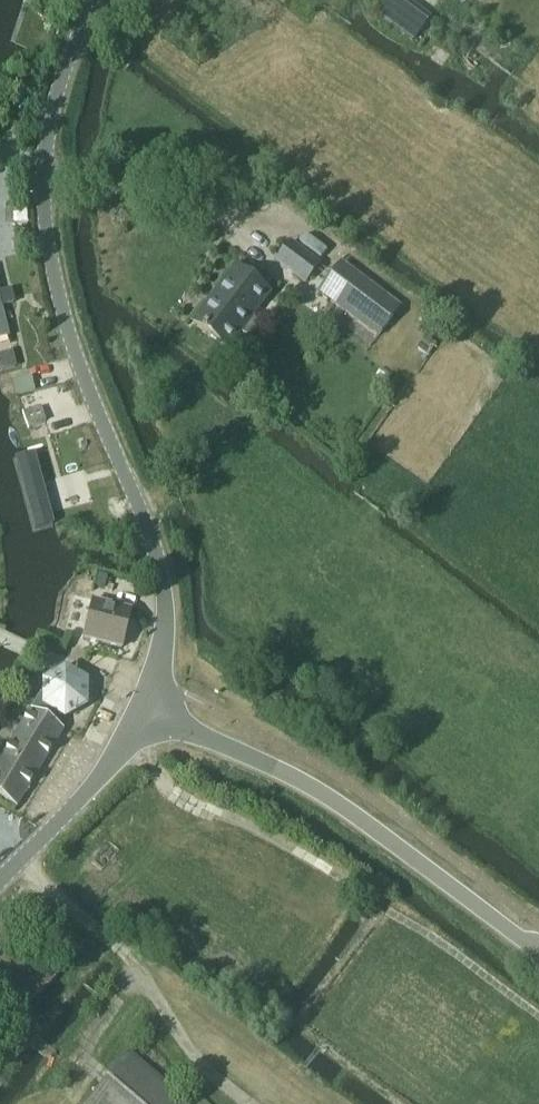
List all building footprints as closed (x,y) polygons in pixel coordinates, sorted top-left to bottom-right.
[(403,7),(394,0),(387,0),(376,15),(390,25),(403,7)] [(304,282),(318,265),(289,244),(276,261),(304,282)] [(377,337),(399,307),(341,264),(319,293),(377,337)] [(250,317),(268,293),(235,268),(193,324),(227,349),(238,333),(242,336),(246,336),(255,324),(253,319),(250,317)] [(10,292),(0,294),(0,304),(1,307),(13,304),(10,292)] [(1,371),(16,367),(12,353),(0,356),(0,370),(1,371)] [(30,379),(16,382),(12,383),(15,397),(19,396),(33,393),(30,379)] [(35,537),(56,530),(34,458),(12,465),(35,537)] [(90,602),(81,639),(120,648),(130,611),(90,602)] [(40,708),(33,712),(53,724),(57,718),(63,722),(86,709),(85,682),(64,669),(41,681),(40,708)] [(62,730),(53,724),(30,710),(0,760),(0,796),(16,806),(62,730)] [(88,1103),(188,1103),(130,1054),(88,1103)]
